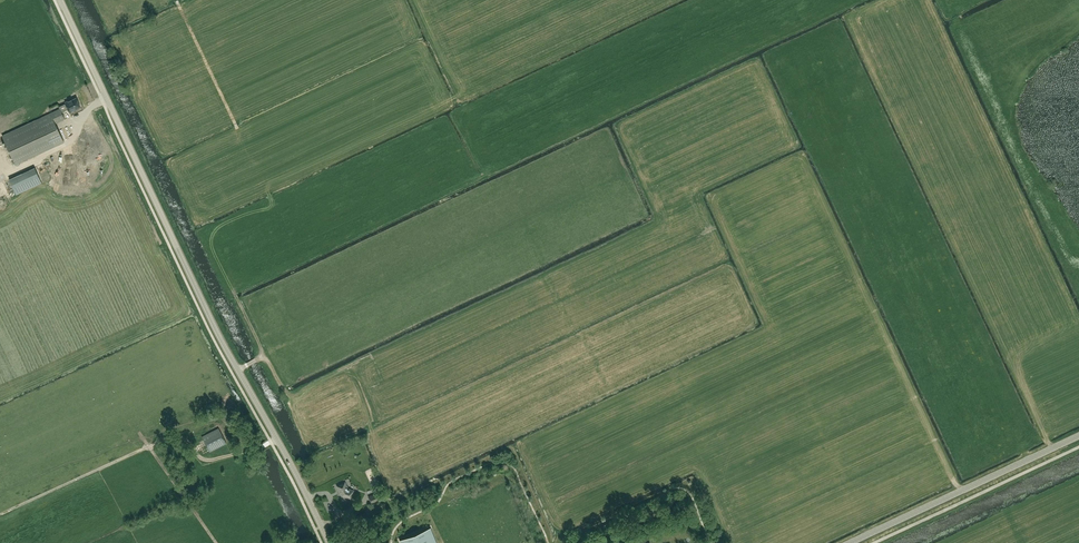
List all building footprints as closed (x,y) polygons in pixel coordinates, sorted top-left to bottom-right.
[(58,106),(60,109),(2,136),(15,164),(64,141),(55,123),(65,119),(61,112),(68,109),(70,112),(76,109),(76,108),(80,106),(76,97),(69,101),(69,100),(65,102),(65,103),(58,106)] [(57,167),(78,157),(75,151),(71,153),(70,150),(52,159),(57,167)] [(42,182),(35,167),(9,179),(16,194),(42,182)] [(210,451),(226,443),(219,428),(202,436),(210,451)] [(337,486),(339,491),(340,491),(341,493),(340,493),(342,496),(345,497),(346,496),(346,497),(349,498),(351,497),(353,491),(352,490),(349,489),(348,489),(347,489),(346,487),(347,486),(345,483),(344,482),(338,485),(337,486)] [(371,503),(384,497),(381,490),(368,496),(371,503)] [(430,527),(400,540),(401,542),(437,542),(430,527)]
